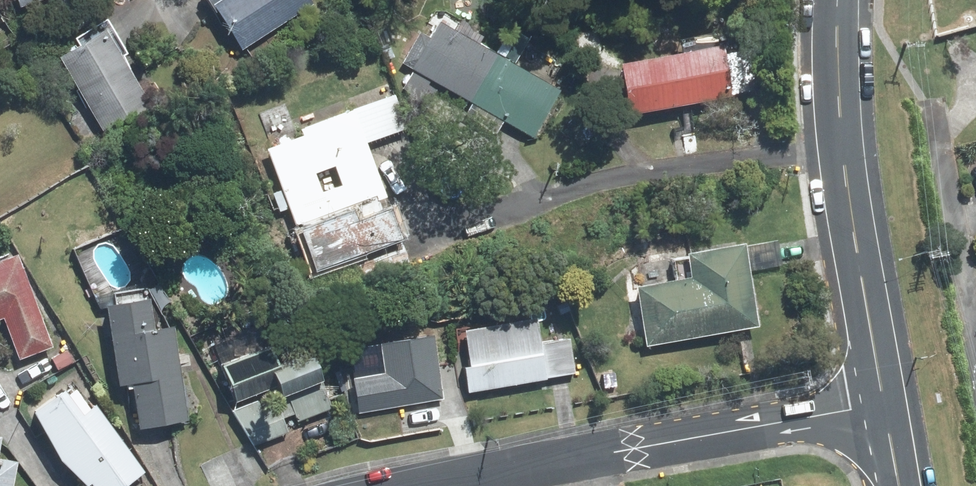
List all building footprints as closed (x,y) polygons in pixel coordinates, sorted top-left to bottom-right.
[(15,10),(45,0),(12,0),(15,10)] [(240,53),(312,5),(308,0),(204,0),(240,53)] [(415,37),(399,65),(411,71),(399,91),(427,107),(438,87),(473,106),(465,120),(493,136),(501,122),(536,142),(564,92),(436,20),(424,42),(415,37)] [(100,21),(49,53),(103,136),(153,104),(100,21)] [(721,44),(613,64),(624,118),(731,98),(721,44)] [(406,131),(393,96),(263,143),(311,273),(346,260),(356,287),(410,268),(365,146),(406,131)] [(633,288),(644,348),(757,329),(742,243),(681,254),(686,279),(633,288)] [(0,261),(0,319),(17,361),(52,347),(16,255),(0,261)] [(160,352),(149,287),(99,295),(115,389),(127,387),(135,431),(187,423),(174,349),(160,352)] [(454,329),(465,394),(574,375),(568,340),(541,345),(535,314),(454,329)] [(433,335),(343,349),(353,415),(443,401),(433,335)] [(267,347),(213,368),(245,451),(288,434),(286,427),(332,409),(310,353),(274,367),(267,347)] [(72,383),(30,415),(85,485),(126,485),(142,474),(72,383)] [(15,462),(0,460),(0,485),(11,485),(15,462)]
